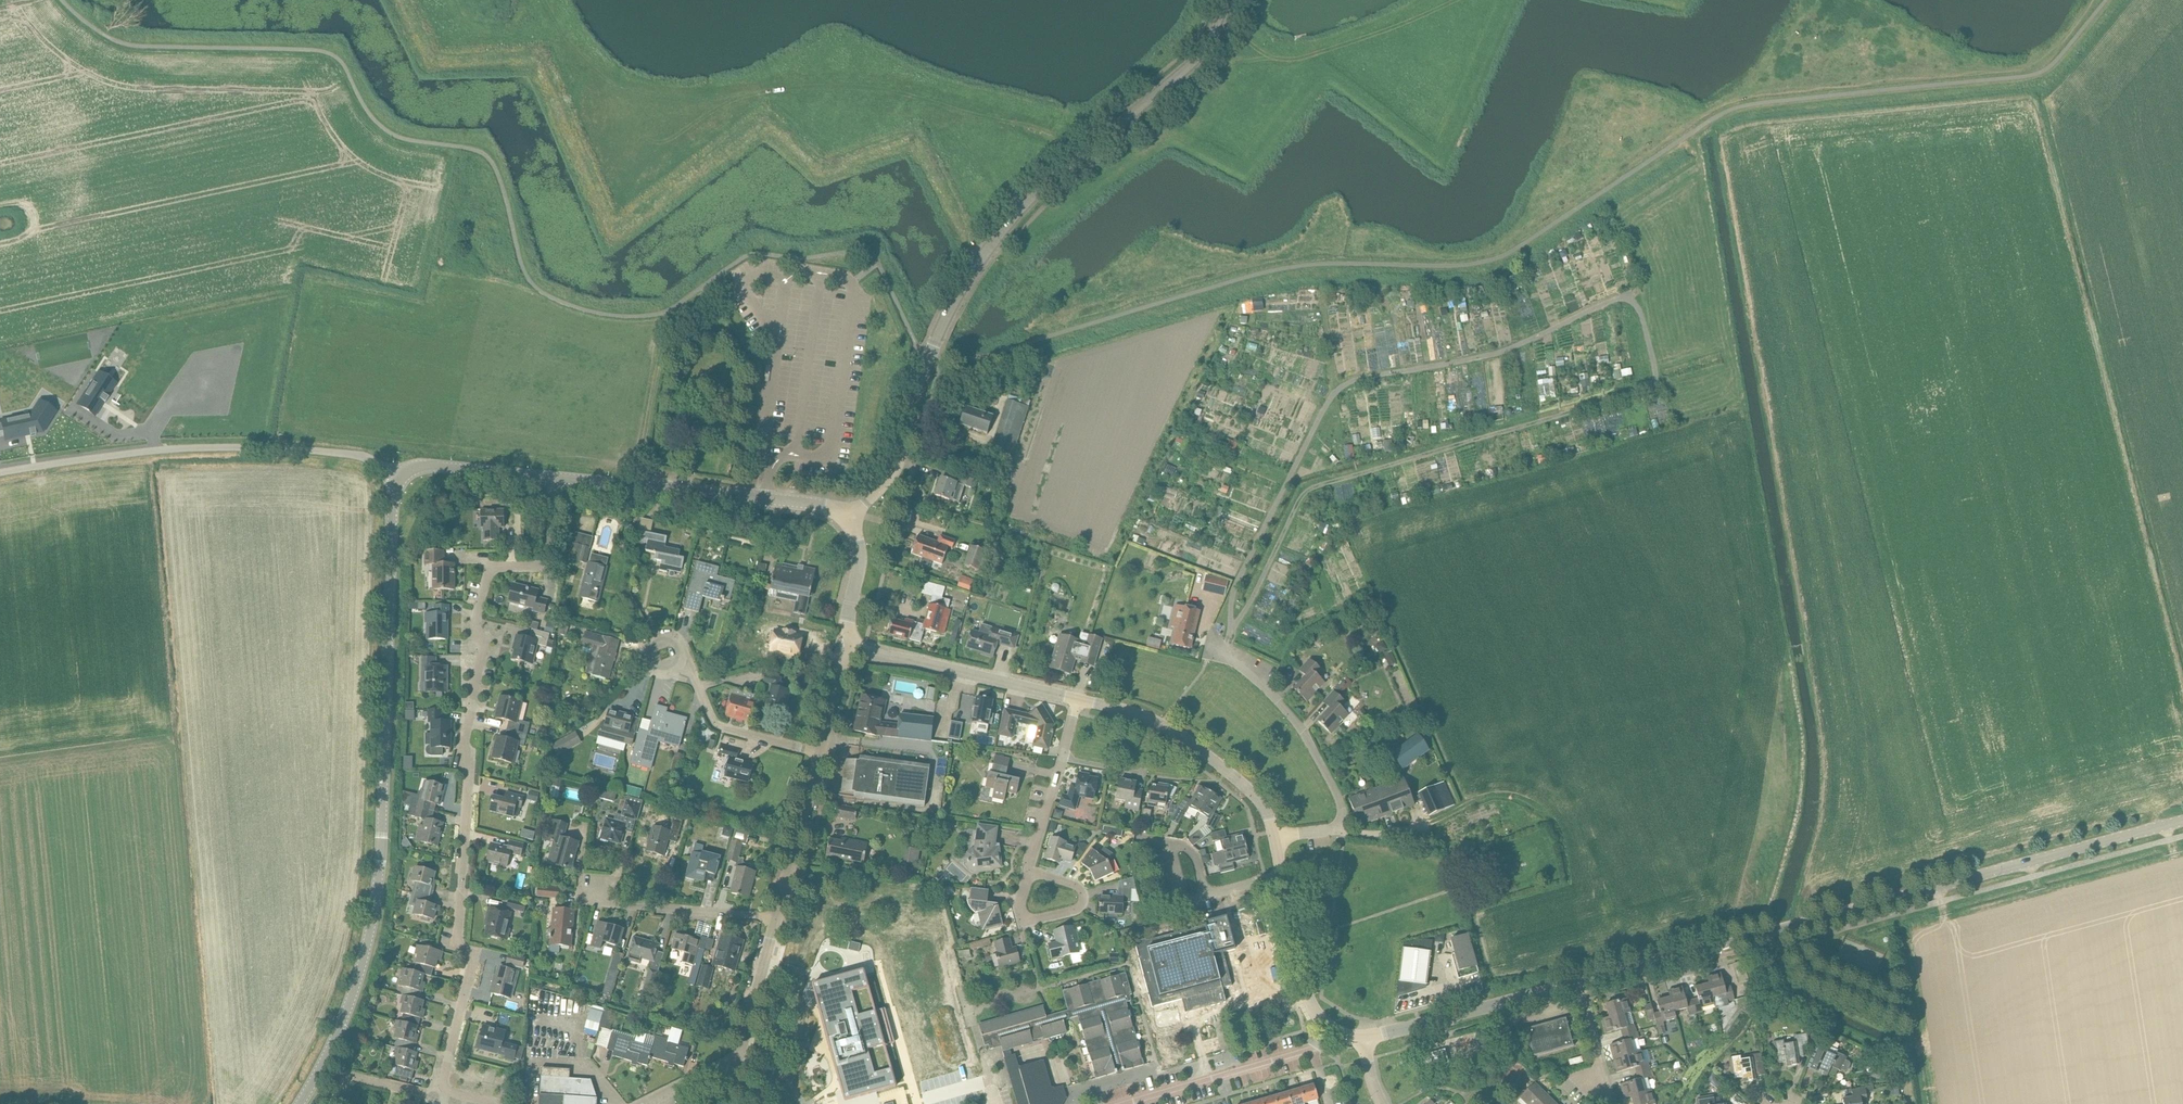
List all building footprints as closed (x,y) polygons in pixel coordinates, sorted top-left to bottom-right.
[(105,397),(114,384),(98,373),(77,404),(94,415),(100,405),(102,402),(104,403),(107,398),(105,397)] [(992,447),(1014,454),(1031,401),(1023,398),(1023,399),(1010,395),(1008,400),(992,447)] [(57,412),(38,400),(29,413),(0,419),(1,421),(0,421),(0,428),(1,428),(4,442),(42,434),(57,412)] [(987,434),(994,415),(984,412),(986,407),(974,403),(973,408),(966,406),(960,425),(987,434)] [(935,495),(946,499),(959,503),(965,486),(973,488),(976,480),(963,476),(961,484),(941,478),(935,495)] [(484,527),(484,540),(499,540),(499,527),(504,527),(504,510),(481,510),(481,527),(484,527)] [(641,519),(639,531),(636,543),(644,544),(645,543),(647,544),(646,551),(656,553),(655,557),(657,560),(661,561),(660,571),(668,572),(669,567),(682,569),(684,558),(679,557),(680,550),(665,547),(667,537),(651,534),(653,521),(641,519)] [(626,524),(622,539),(630,541),(634,526),(626,524)] [(573,544),(574,544),(570,558),(586,563),(593,537),(576,532),(573,544)] [(938,542),(928,539),(918,535),(911,553),(942,564),(948,547),(952,548),(955,540),(940,535),(938,542)] [(966,566),(989,574),(996,554),(973,546),(966,566)] [(433,589),(443,589),(454,590),(454,564),(444,564),(444,551),(426,551),(426,565),(433,565),(433,589)] [(730,601),(736,580),(717,575),(719,567),(697,562),(690,588),(687,598),(684,608),(699,612),(703,597),(721,601),(721,598),(730,601)] [(607,568),(597,565),(588,563),(579,597),(598,602),(607,568)] [(810,598),(816,570),(804,568),(804,566),(798,565),(798,567),(783,564),(782,568),(775,567),(772,585),(764,584),(763,588),(771,589),(769,596),(796,602),(794,613),(805,615),(809,597),(810,598)] [(973,579),(970,578),(962,575),(958,587),(969,590),(973,579)] [(1225,596),(1229,581),(1206,575),(1203,591),(1225,596)] [(926,581),(923,593),(936,596),(934,603),(948,607),(949,601),(943,600),(946,586),(926,581)] [(544,614),(545,610),(548,600),(537,597),(539,590),(513,584),(509,602),(534,608),(534,611),(544,614)] [(1052,585),(1051,588),(1052,590),(1053,591),(1055,592),(1057,591),(1059,590),(1060,588),(1059,586),(1058,584),(1056,584),(1054,584),(1052,585)] [(924,629),(942,633),(948,609),(930,604),(925,625),(905,620),(905,623),(893,620),(889,634),(920,642),(924,629)] [(1199,611),(1189,608),(1176,605),(1171,626),(1176,628),(1172,644),(1190,649),(1199,611)] [(426,639),(437,639),(448,639),(448,614),(449,614),(449,606),(434,606),(434,614),(426,614),(426,622),(427,622),(426,639)] [(555,624),(547,621),(544,631),(552,634),(555,624)] [(567,635),(569,627),(561,625),(559,633),(567,635)] [(1014,648),(1017,638),(1018,635),(992,627),(989,636),(972,631),(967,647),(982,652),(981,654),(993,657),(997,643),(1014,648)] [(550,634),(543,632),(532,629),(530,636),(533,637),(532,640),(516,636),(514,644),(516,644),(513,659),(525,662),(525,659),(533,661),(538,645),(547,647),(550,634)] [(798,656),(802,637),(794,635),(794,633),(784,631),(784,633),(775,631),(771,650),(772,650),(798,656)] [(619,641),(609,638),(586,632),(582,647),(593,649),(591,655),(593,655),(588,674),(609,679),(619,641)] [(1082,661),(1092,664),(1093,665),(1101,639),(1090,635),(1087,643),(1061,635),(1051,668),(1069,674),(1075,657),(1083,659),(1082,661)] [(1383,642),(1375,646),(1379,653),(1387,649),(1383,642)] [(1392,653),(1385,656),(1389,666),(1397,663),(1392,653)] [(436,657),(425,658),(422,657),(422,667),(426,667),(426,692),(444,692),(444,675),(448,675),(448,666),(436,666),(436,657)] [(1307,701),(1315,693),(1324,682),(1317,675),(1321,670),(1310,660),(1300,671),(1306,677),(1294,689),(1298,692),(1297,692),(1299,694),(1307,701)] [(781,678),(779,677),(780,675),(767,671),(766,674),(764,681),(773,684),(769,698),(766,709),(783,714),(790,691),(779,688),(781,678)] [(924,692),(924,681),(894,681),(894,692),(924,692)] [(1345,702),(1337,695),(1346,684),(1343,682),(1334,692),(1331,695),(1324,703),(1330,709),(1318,721),(1321,724),(1323,726),(1331,733),(1348,715),(1340,708),(1345,702)] [(928,687),(925,698),(933,700),(935,688),(928,687)] [(751,721),(757,700),(758,696),(733,689),(726,714),(751,721)] [(862,696),(855,731),(876,735),(937,742),(939,719),(900,714),(899,724),(879,722),(881,715),(883,715),(886,701),(862,696)] [(507,730),(528,735),(530,724),(518,721),(522,702),(501,697),(496,718),(509,721),(507,730)] [(991,713),(994,700),(977,697),(972,722),(989,725),(990,723),(992,724),(994,714),(991,713)] [(679,747),(684,729),(687,718),(674,715),(673,718),(665,716),(667,708),(656,705),(649,732),(640,730),(631,763),(651,769),(658,741),(679,747)] [(441,710),(431,709),(429,709),(429,722),(433,722),(433,745),(432,745),(429,746),(427,747),(426,750),(427,753),(429,755),(432,755),(434,755),(436,753),(437,750),(436,748),(451,748),(451,722),(441,722),(441,710)] [(1033,746),(1038,747),(1048,749),(1052,733),(1053,733),(1054,731),(1053,731),(1054,725),(1045,711),(1038,709),(1026,716),(1005,711),(1006,710),(1005,709),(999,735),(1012,738),(1016,721),(1025,724),(1029,721),(1031,725),(1037,722),(1040,727),(1038,734),(1036,734),(1033,746)] [(629,731),(630,727),(633,717),(609,710),(606,723),(602,722),(599,735),(632,745),(635,733),(629,731)] [(1383,722),(1380,714),(1372,718),(1375,726),(1383,722)] [(952,721),(949,738),(960,740),(963,723),(952,721)] [(528,735),(507,730),(505,739),(498,737),(492,758),(514,763),(518,746),(524,748),(528,735)] [(558,755),(582,742),(576,731),(552,744),(558,755)] [(1392,754),(1399,763),(1403,768),(1429,749),(1418,735),(1392,754)] [(531,746),(539,748),(541,740),(533,738),(531,746)] [(724,775),(739,779),(749,782),(753,765),(736,760),(740,748),(722,743),(719,753),(729,755),(724,775)] [(683,754),(676,752),(671,771),(678,773),(683,754)] [(1010,759),(999,756),(995,755),(992,772),(989,772),(985,787),(994,789),(992,798),(1004,801),(1006,792),(1016,794),(1020,780),(1006,777),(1010,759)] [(930,766),(871,758),(860,756),(860,762),(848,760),(844,790),(856,792),(855,797),(866,799),(925,807),(940,809),(941,800),(936,799),(936,801),(926,799),(930,766)] [(1094,796),(1095,790),(1097,779),(1089,777),(1089,775),(1079,773),(1078,780),(1076,780),(1075,780),(1074,782),(1074,784),(1072,783),(1068,796),(1063,795),(1060,805),(1075,809),(1078,800),(1074,799),(1076,793),(1094,796)] [(1403,777),(1382,786),(1392,812),(1413,804),(1403,777)] [(554,782),(553,786),(561,788),(562,784),(562,781),(555,779),(554,782)] [(1143,789),(1135,788),(1136,782),(1120,779),(1116,800),(1127,802),(1126,808),(1139,811),(1143,789)] [(411,805),(435,812),(437,804),(440,805),(445,786),(426,781),(423,793),(422,792),(420,801),(412,799),(411,805)] [(1428,815),(1453,804),(1444,782),(1418,793),(1428,815)] [(1167,797),(1173,798),(1177,789),(1173,787),(1170,786),(1168,785),(1166,785),(1159,784),(1158,786),(1151,785),(1147,805),(1155,806),(1155,803),(1166,805),(1167,797)] [(1185,796),(1178,809),(1185,813),(1189,807),(1199,812),(1211,792),(1200,786),(1191,800),(1185,796)] [(1359,825),(1392,812),(1382,786),(1359,795),(1349,799),(1359,825)] [(625,788),(623,794),(624,795),(630,796),(632,789),(625,788)] [(531,791),(529,799),(537,801),(540,793),(531,791)] [(1222,799),(1211,792),(1199,812),(1210,818),(1206,825),(1213,829),(1220,817),(1214,813),(1222,799)] [(524,796),(519,795),(509,793),(507,799),(494,796),(490,811),(514,817),(516,807),(521,808),(524,796)] [(604,828),(601,838),(620,844),(624,830),(632,832),(635,822),(636,820),(637,820),(643,800),(630,796),(624,795),(623,799),(626,800),(622,815),(619,814),(616,814),(614,821),(606,818),(604,828)] [(432,820),(435,812),(411,805),(408,815),(426,820),(424,826),(419,825),(415,840),(437,846),(443,823),(432,820)] [(857,809),(847,807),(837,805),(834,816),(855,820),(857,809)] [(1149,824),(1151,813),(1152,809),(1143,808),(1141,822),(1149,824)] [(1054,809),(1052,817),(1060,820),(1062,814),(1060,811),(1054,809)] [(663,856),(666,846),(668,840),(676,842),(683,820),(674,818),(670,830),(654,826),(649,841),(646,851),(663,856)] [(565,824),(555,821),(550,820),(544,839),(557,843),(551,864),(571,870),(578,843),(561,838),(565,824)] [(724,826),(722,835),(731,837),(733,829),(724,826)] [(996,829),(986,827),(979,826),(977,842),(981,843),(980,851),(973,852),(970,855),(968,859),(968,864),(971,867),(976,869),(1000,866),(998,849),(993,849),(996,829)] [(1123,829),(1112,828),(1104,826),(1102,834),(1111,835),(1122,837),(1123,829)] [(732,841),(727,859),(737,862),(735,867),(737,868),(731,893),(748,897),(754,872),(741,868),(744,859),(738,857),(742,843),(746,844),(750,832),(735,828),(732,841)] [(1220,840),(1223,851),(1246,846),(1243,833),(1227,837),(1225,830),(1211,833),(1213,841),(1220,840)] [(1193,846),(1201,839),(1204,837),(1199,831),(1188,839),(1193,846)] [(1066,842),(1062,841),(1051,838),(1045,858),(1060,863),(1061,859),(1064,859),(1064,860),(1071,862),(1076,846),(1066,843),(1066,842)] [(830,839),(826,855),(864,863),(868,844),(850,840),(850,843),(830,839)] [(524,844),(520,843),(510,840),(508,848),(491,844),(487,860),(507,865),(510,853),(521,856),(524,844)] [(1223,851),(1217,853),(1220,865),(1219,865),(1221,873),(1235,870),(1233,862),(1249,858),(1246,846),(1223,851)] [(917,866),(920,850),(906,847),(903,864),(917,866)] [(1081,864),(1089,869),(1090,870),(1091,870),(1094,875),(1092,875),(1095,881),(1114,873),(1108,860),(1107,861),(1098,854),(1092,849),(1081,864)] [(702,852),(701,854),(693,851),(686,877),(704,882),(707,873),(716,875),(720,857),(702,852)] [(413,893),(432,898),(435,886),(432,885),(435,872),(416,867),(413,881),(416,882),(413,893)] [(1136,890),(1136,889),(1133,878),(1119,881),(1118,897),(1100,896),(1099,906),(1101,907),(1100,912),(1122,914),(1123,902),(1131,902),(1131,889),(1136,890)] [(880,895),(881,885),(869,883),(868,894),(880,895)] [(559,888),(549,887),(539,886),(538,896),(558,898),(559,888)] [(954,887),(946,886),(948,895),(955,893),(954,887)] [(989,890),(971,888),(963,887),(962,897),(967,901),(969,906),(971,910),(975,913),(979,912),(983,925),(987,928),(1002,924),(1003,925),(998,904),(987,903),(989,890)] [(432,898),(413,893),(410,905),(417,907),(415,915),(433,919),(437,905),(430,904),(432,898)] [(525,912),(527,904),(510,899),(507,908),(525,912)] [(508,928),(511,914),(489,908),(487,917),(490,918),(486,934),(508,940),(511,929),(508,928)] [(574,910),(564,909),(557,909),(556,927),(552,927),(551,945),(571,947),(574,910)] [(1225,961),(1230,960),(1229,957),(1228,952),(1223,953),(1215,921),(1204,924),(1205,926),(1146,941),(1146,939),(1135,942),(1143,974),(1139,975),(1141,983),(1146,982),(1152,1007),(1154,1006),(1158,1020),(1186,1012),(1187,1017),(1201,1014),(1199,1007),(1211,1004),(1212,1006),(1234,1000),(1230,986),(1232,986),(1225,961)] [(618,946),(620,940),(623,929),(598,922),(594,936),(603,938),(602,941),(618,946)] [(1077,944),(1073,927),(1055,931),(1057,942),(1049,944),(1052,958),(1061,956),(1061,957),(1079,952),(1078,947),(1078,944),(1077,944)] [(705,950),(705,949),(708,939),(700,936),(699,940),(676,933),(672,949),(685,953),(682,962),(694,966),(699,948),(705,950)] [(713,965),(724,968),(734,971),(743,940),(722,934),(713,965)] [(1459,978),(1478,973),(1467,935),(1451,940),(1454,953),(1452,953),(1459,978)] [(651,995),(661,963),(664,953),(657,951),(659,944),(634,937),(629,957),(630,960),(638,962),(641,961),(643,955),(651,958),(648,969),(649,969),(642,993),(651,995)] [(990,939),(970,945),(971,950),(991,944),(990,939)] [(1000,967),(1009,965),(1020,962),(1016,948),(1010,949),(1010,947),(1011,946),(1009,939),(995,942),(998,952),(996,953),(1000,967)] [(1403,944),(1396,998),(1397,998),(1397,996),(1419,990),(1420,984),(1427,985),(1432,940),(1423,939),(1403,944)] [(848,949),(859,952),(861,944),(850,941),(848,949)] [(416,963),(414,971),(424,974),(431,976),(434,968),(436,968),(438,960),(441,960),(443,951),(421,946),(416,963)] [(618,972),(623,954),(615,952),(610,970),(618,972)] [(1111,953),(1111,962),(1120,962),(1120,953),(1111,953)] [(523,967),(526,958),(510,954),(507,963),(523,967)] [(713,969),(703,966),(697,985),(707,988),(713,969)] [(518,972),(510,970),(499,967),(495,982),(493,981),(490,993),(508,997),(511,986),(515,987),(518,972)] [(402,995),(405,996),(420,999),(422,991),(423,992),(425,983),(422,982),(424,974),(414,971),(405,969),(401,987),(404,987),(402,995)] [(842,978),(815,985),(846,1100),(882,1091),(898,1086),(887,1045),(893,1043),(884,1009),(877,1011),(866,971),(842,978)] [(1063,991),(1068,1011),(1070,1018),(1080,1015),(1082,1021),(1080,1022),(1085,1041),(1087,1040),(1091,1053),(1089,1053),(1094,1072),(1096,1071),(1098,1077),(1096,1078),(1096,1079),(1118,1072),(1117,1071),(1122,1069),(1123,1071),(1144,1065),(1144,1064),(1142,1065),(1140,1059),(1142,1058),(1137,1040),(1135,1040),(1131,1028),(1133,1027),(1128,1008),(1126,1009),(1124,1003),(1131,1001),(1131,1000),(1128,1001),(1127,996),(1132,994),(1126,973),(1063,991)] [(1712,998),(1713,998),(1714,1004),(1715,1008),(1728,1005),(1727,1002),(1734,1000),(1733,994),(1731,986),(1724,988),(1720,973),(1707,977),(1709,984),(1712,998)] [(1747,975),(1736,978),(1738,985),(1748,982),(1747,975)] [(1714,1004),(1713,998),(1712,998),(1709,984),(1695,987),(1698,999),(1692,1000),(1695,1014),(1702,1012),(1701,1008),(1714,1004)] [(1689,1015),(1695,1014),(1692,1000),(1686,1002),(1682,987),(1677,988),(1677,985),(1672,986),(1673,990),(1668,991),(1670,998),(1670,997),(1674,1012),(1674,1011),(1687,1008),(1689,1015)] [(420,999),(405,996),(401,1013),(404,1013),(402,1021),(419,1026),(421,1018),(423,1018),(425,1010),(422,1009),(424,1001),(420,999)] [(643,997),(641,1006),(647,1008),(650,999),(643,997)] [(1660,1012),(1654,1014),(1654,1018),(1657,1027),(1664,1025),(1663,1022),(1676,1018),(1674,1011),(1674,1012),(1670,997),(1670,998),(1657,1001),(1660,1012)] [(1606,1004),(1609,1017),(1609,1018),(1623,1014),(1630,1012),(1627,999),(1606,1004)] [(1648,1019),(1654,1018),(1654,1014),(1651,1004),(1645,1006),(1648,1019)] [(369,1005),(368,1012),(374,1014),(376,1007),(369,1005)] [(1003,1051),(1010,1049),(1033,1042),(1033,1040),(1040,1038),(1040,1036),(1043,1036),(1044,1039),(1067,1032),(1064,1020),(1070,1018),(1068,1011),(1046,1017),(1043,1006),(979,1025),(985,1045),(985,1044),(988,1043),(990,1049),(994,1048),(994,1047),(1001,1045),(1003,1051)] [(604,1010),(599,1028),(610,1030),(614,1013),(604,1010)] [(1634,1025),(1630,1012),(1623,1014),(1609,1018),(1609,1017),(1603,1019),(1606,1033),(1621,1029),(1622,1036),(1636,1032),(1634,1025)] [(1566,1017),(1525,1029),(1533,1057),(1574,1046),(1566,1017)] [(419,1027),(419,1026),(402,1021),(399,1021),(395,1038),(397,1039),(395,1047),(412,1051),(414,1043),(416,1044),(419,1035),(416,1034),(418,1026),(419,1027)] [(505,1031),(494,1028),(484,1026),(479,1042),(497,1047),(496,1053),(506,1056),(505,1059),(514,1061),(514,1058),(521,1060),(525,1047),(517,1047),(502,1043),(505,1031)] [(658,1027),(656,1034),(662,1036),(664,1029),(658,1027)] [(651,1060),(652,1057),(650,1057),(653,1047),(652,1047),(655,1037),(636,1031),(634,1039),(612,1033),(607,1049),(614,1051),(613,1056),(647,1066),(649,1059),(651,1060)] [(1638,1032),(1636,1032),(1622,1036),(1624,1041),(1610,1045),(1613,1059),(1620,1057),(1634,1053),(1641,1051),(1637,1039),(1640,1038),(1638,1032)] [(1449,1038),(1450,1048),(1458,1046),(1459,1056),(1473,1053),(1472,1049),(1480,1048),(1478,1033),(1449,1038)] [(1804,1056),(1802,1046),(1808,1045),(1807,1033),(1793,1035),(1794,1043),(1784,1044),(1784,1041),(1772,1043),(1775,1058),(1777,1057),(1778,1063),(1786,1062),(1786,1066),(1799,1064),(1797,1057),(1804,1056)] [(655,1036),(655,1037),(652,1047),(653,1047),(650,1057),(652,1057),(684,1067),(686,1060),(688,1060),(688,1058),(686,1058),(689,1048),(669,1043),(670,1040),(655,1036)] [(412,1051),(395,1047),(399,1048),(394,1065),(397,1066),(395,1074),(412,1079),(414,1070),(416,1071),(419,1062),(416,1061),(418,1053),(412,1051)] [(1848,1061),(1846,1060),(1847,1057),(1836,1052),(1834,1055),(1825,1051),(1825,1050),(1819,1047),(1817,1052),(1810,1068),(1816,1070),(1815,1072),(1827,1077),(1829,1072),(1836,1075),(1838,1070),(1840,1071),(1841,1069),(1844,1070),(1846,1070),(1848,1069),(1850,1065),(1850,1063),(1848,1061)] [(1010,1049),(1003,1051),(1004,1058),(1017,1103),(1060,1103),(1061,1101),(1065,1100),(1067,1098),(1063,1085),(1054,1088),(1051,1087),(1044,1060),(1021,1067),(1019,1066),(1015,1054),(1012,1055),(1010,1049)] [(1449,1063),(1448,1060),(1445,1049),(1429,1054),(1432,1064),(1432,1067),(1449,1063)] [(1635,1068),(1636,1074),(1650,1070),(1648,1063),(1644,1064),(1641,1051),(1634,1053),(1620,1057),(1613,1059),(1617,1073),(1635,1068)] [(1751,1055),(1751,1057),(1751,1059),(1741,1060),(1740,1056),(1729,1058),(1732,1073),(1734,1073),(1735,1078),(1742,1077),(1743,1082),(1766,1079),(1762,1053),(1751,1055)] [(1402,1060),(1403,1067),(1416,1063),(1414,1057),(1402,1060)] [(539,1103),(597,1103),(597,1098),(591,1080),(581,1080),(581,1079),(570,1078),(570,1069),(542,1067),(539,1103)] [(1874,1069),(1870,1077),(1879,1081),(1882,1073),(1874,1069)] [(1624,1098),(1631,1097),(1631,1096),(1645,1093),(1645,1092),(1651,1091),(1647,1078),(1654,1076),(1652,1070),(1650,1070),(1636,1074),(1638,1080),(1620,1085),(1624,1098)] [(1527,1103),(1536,1103),(1546,1094),(1535,1083),(1520,1098),(1527,1103)] [(1897,1084),(1892,1085),(1892,1083),(1882,1084),(1883,1092),(1891,1091),(1892,1097),(1899,1095),(1897,1084)] [(1301,1089),(1305,1103),(1310,1103),(1310,1102),(1318,1100),(1314,1085),(1301,1089)] [(1861,1102),(1867,1102),(1865,1087),(1837,1091),(1837,1092),(1845,1091),(1846,1099),(1842,1099),(1843,1103),(1861,1103),(1861,1102)] [(1305,1103),(1301,1089),(1288,1093),(1291,1103),(1303,1103),(1305,1103)] [(1631,1097),(1633,1103),(1655,1103),(1651,1090),(1651,1091),(1645,1092),(1645,1093),(1631,1096),(1631,1097)] [(1277,1103),(1291,1103),(1288,1093),(1275,1096),(1277,1103)] [(1546,1094),(1536,1103),(1557,1103),(1546,1094)] [(1719,1097),(1714,1098),(1713,1096),(1697,1098),(1698,1103),(1721,1103),(1719,1097)]
